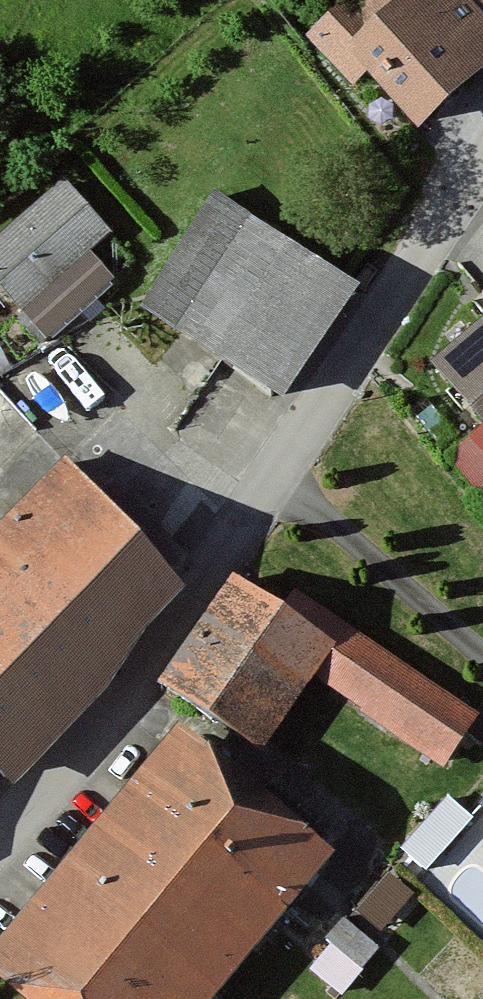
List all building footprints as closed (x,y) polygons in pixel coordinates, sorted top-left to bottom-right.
[(300,43),(345,96),(362,82),(408,136),(482,74),(482,30),(458,0),(391,0),(388,2),(386,0),(351,0),(300,43)] [(64,181),(0,237),(0,295),(17,315),(111,235),(64,181)] [(349,287),(208,198),(136,311),(277,400),(349,287)] [(417,374),(482,451),(482,318),(417,374)] [(54,467),(0,524),(0,773),(179,586),(54,467)] [(276,620),(231,589),(153,702),(247,768),(305,684),(436,774),(472,722),(292,598),(276,620)] [(164,738),(0,945),(0,998),(206,998),(317,859),(164,738)] [(436,863),(478,806),(449,784),(407,841),(436,863)] [(472,815),(482,824),(482,802),(472,815)] [(390,860),(313,958),(346,984),(423,886),(390,860)]
